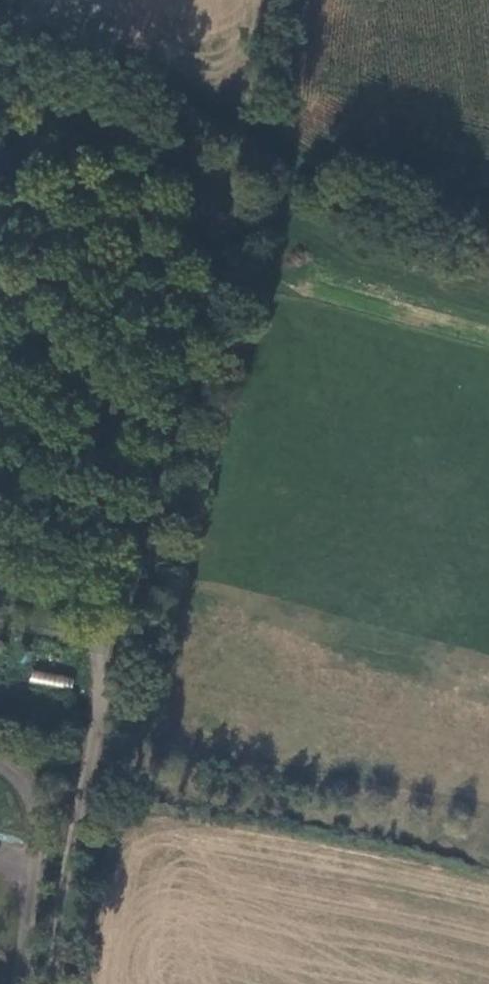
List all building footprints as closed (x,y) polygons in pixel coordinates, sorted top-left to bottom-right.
[(30,684),(72,689),(73,675),(31,671),(30,684)]
